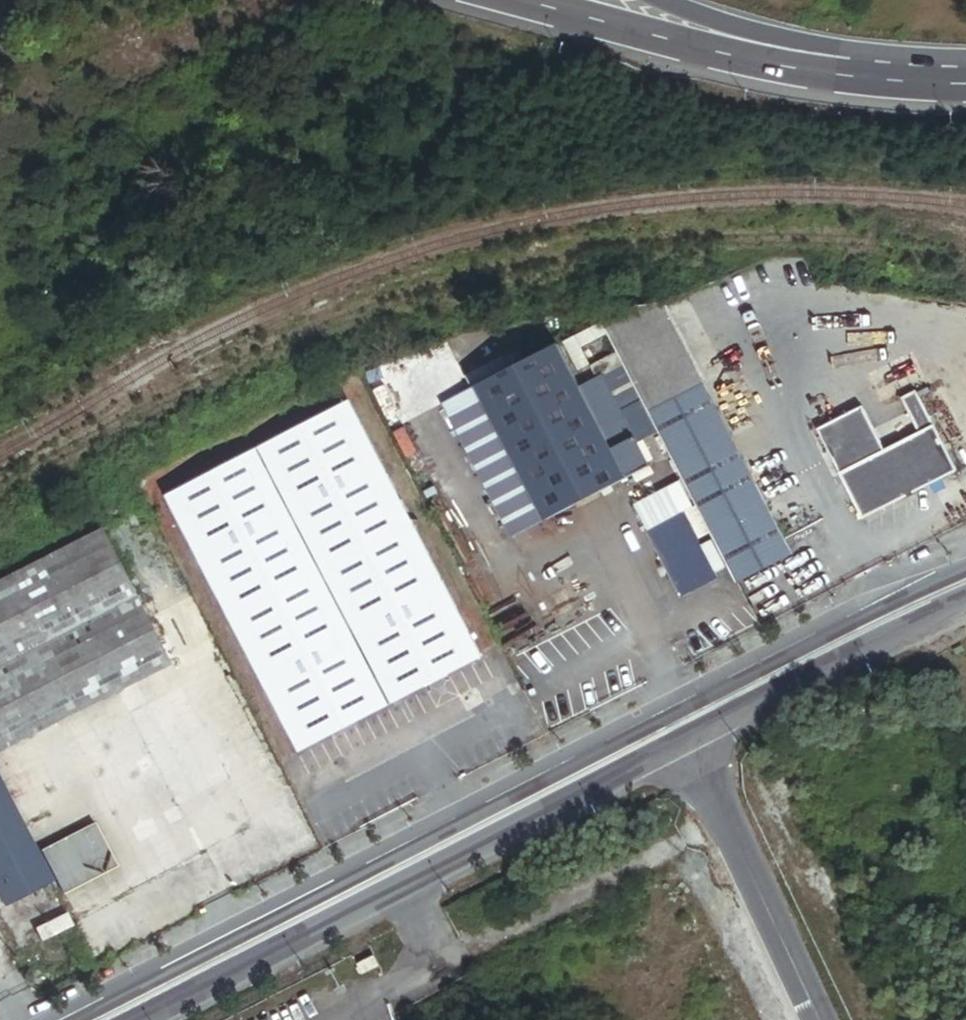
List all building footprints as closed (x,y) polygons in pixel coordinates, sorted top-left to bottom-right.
[(667,301),(599,309),(741,580),(799,551),(667,301)] [(564,341),(482,383),(551,517),(656,463),(610,374),(587,386),(564,341)] [(551,517),(482,383),(449,400),(518,534),(551,517)] [(868,514),(960,469),(923,392),(909,398),(926,432),(892,448),(870,403),(825,425),(868,514)] [(173,494),(304,748),(487,653),(356,399),(173,494)] [(682,515),(648,533),(683,599),(718,580),(682,515)] [(122,688),(173,662),(102,527),(0,579),(0,751),(122,688)] [(0,770),(0,883),(9,902),(55,878),(0,770)] [(51,922),(57,933),(76,923),(70,912),(51,922)] [(383,964),(378,954),(360,963),(365,973),(383,964)]
